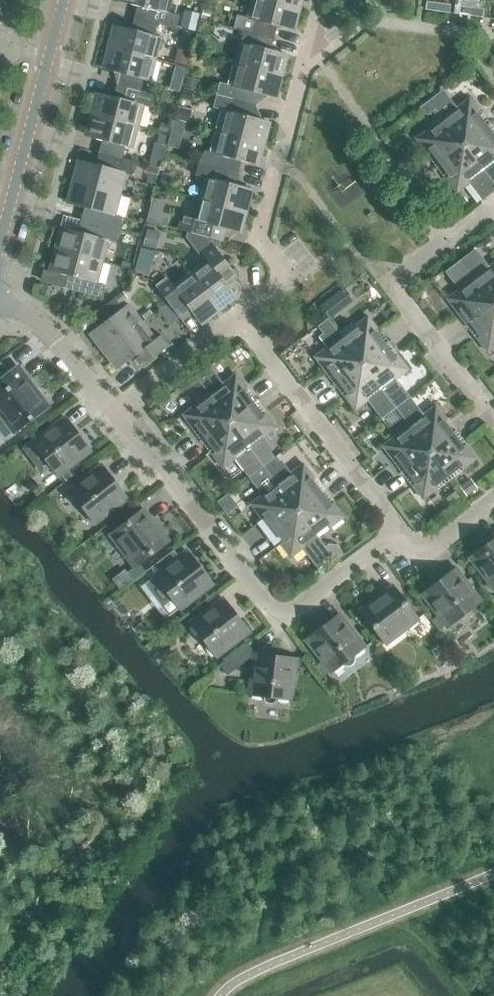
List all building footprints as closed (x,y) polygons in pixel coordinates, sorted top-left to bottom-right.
[(122,2),(137,5),(134,17),(145,20),(148,8),(167,13),(170,0),(123,0),(122,2)] [(250,32),(263,35),(273,38),(276,26),(291,29),(296,8),(265,0),(252,0),(248,17),(238,15),(234,28),(250,32)] [(296,8),(298,0),(265,0),(296,8)] [(425,9),(449,12),(450,4),(426,1),(425,9)] [(458,13),(459,13),(471,15),(472,7),(459,6),(458,13)] [(484,9),(472,7),(471,15),(483,17),(484,9)] [(202,19),(209,21),(211,10),(204,9),(202,19)] [(131,29),(116,25),(110,47),(155,59),(161,37),(154,35),(157,23),(145,20),(134,17),(131,29)] [(247,45),(241,43),(235,64),(278,76),(284,55),(269,51),(273,38),(263,35),(250,32),(247,45)] [(155,59),(110,47),(105,69),(119,73),(116,85),(140,91),(143,79),(149,81),(155,59)] [(178,48),(175,62),(186,64),(189,50),(178,48)] [(273,97),(278,76),(235,64),(230,85),(220,82),(217,95),(256,105),(259,93),(273,97)] [(186,86),(197,89),(200,81),(188,77),(186,86)] [(113,96),(98,92),(93,114),(137,126),(143,104),(148,106),(155,96),(140,91),(116,85),(113,96)] [(183,86),(180,97),(190,100),(193,89),(183,86)] [(463,144),(486,126),(477,114),(480,111),(469,98),(456,108),(447,96),(444,99),(439,92),(429,100),(435,109),(444,121),(445,121),(463,144)] [(217,132),(261,143),(267,120),(253,117),(256,105),(217,95),(214,106),(223,109),(217,132)] [(419,107),(424,114),(428,114),(435,109),(429,100),(419,107)] [(131,148),(137,126),(93,114),(87,136),(102,140),(99,152),(122,158),(125,146),(131,148)] [(173,120),(170,132),(180,135),(183,122),(173,120)] [(426,152),(429,150),(439,162),(463,144),(445,121),(444,121),(432,130),(430,128),(416,138),(426,152)] [(161,122),(158,131),(168,134),(171,125),(161,122)] [(486,126),(463,144),(493,186),(493,136),(486,126)] [(165,144),(168,135),(159,132),(156,142),(165,144)] [(255,166),(261,143),(217,132),(212,154),(205,152),(200,161),(200,162),(238,172),(241,162),(255,166)] [(493,191),(493,186),(463,144),(439,162),(449,175),(446,177),(456,191),(469,182),(475,190),(478,188),(485,197),(493,191)] [(75,182),(120,193),(125,172),(131,173),(138,162),(122,158),(99,152),(95,164),(81,160),(75,182)] [(235,185),(238,172),(200,162),(196,175),(206,177),(200,199),(243,210),(249,189),(235,185)] [(147,164),(145,172),(158,175),(160,168),(147,164)] [(171,174),(160,172),(157,184),(168,187),(171,174)] [(114,215),(120,193),(75,182),(69,203),(84,207),(81,219),(121,230),(121,229),(121,216),(114,215)] [(238,231),(243,210),(200,199),(199,204),(194,221),(184,218),(181,230),(220,240),(224,228),(238,231)] [(121,230),(81,219),(78,231),(63,227),(57,249),(102,261),(107,240),(115,241),(121,230)] [(143,245),(149,247),(152,238),(146,236),(143,245)] [(190,272),(217,308),(234,295),(225,283),(236,276),(212,244),(211,245),(205,257),(207,260),(190,272)] [(137,258),(151,262),(154,250),(140,247),(137,258)] [(96,282),(102,261),(57,249),(51,271),(66,275),(63,287),(103,298),(104,297),(104,284),(96,282)] [(493,304),(493,262),(488,267),(480,257),(477,260),(470,252),(460,260),(493,304)] [(460,310),(470,322),(493,304),(460,260),(449,268),(456,276),(452,279),(459,289),(447,298),(457,312),(460,310)] [(199,321),(217,308),(190,272),(173,285),(167,278),(156,286),(168,301),(180,317),(190,309),(199,321)] [(42,283),(40,293),(49,296),(52,286),(42,283)] [(122,291),(115,297),(119,303),(127,297),(122,291)] [(319,304),(329,318),(341,309),(331,295),(319,304)] [(103,322),(91,331),(105,349),(141,321),(128,303),(123,307),(119,303),(115,297),(96,312),(103,322)] [(171,324),(180,317),(168,301),(158,308),(171,324)] [(493,304),(470,322),(480,335),(477,337),(487,351),(493,346),(493,305),(493,304)] [(356,329),(343,339),(361,362),(385,344),(375,332),(378,329),(368,316),(354,326),(356,329)] [(338,380),(361,362),(343,339),(327,318),(317,326),(323,333),(319,336),(327,347),(314,356),(325,370),(328,368),(338,380)] [(131,358),(139,368),(172,343),(171,342),(161,334),(155,339),(141,321),(105,349),(119,367),(131,358)] [(395,407),(406,399),(399,391),(402,389),(395,379),(408,369),(397,355),(395,357),(390,351),(396,346),(391,339),(385,344),(361,362),(395,407)] [(395,407),(361,362),(338,380),(347,393),(344,395),(355,409),(368,399),(377,411),(380,409),(384,415),(395,407)] [(0,378),(0,412),(15,431),(48,407),(16,366),(0,378)] [(202,385),(211,397),(229,420),(253,402),(243,390),(246,387),(235,374),(222,384),(215,373),(211,376),(206,370),(196,377),(202,385)] [(199,387),(202,385),(196,377),(185,386),(187,389),(190,387),(199,387)] [(205,438),(229,420),(211,397),(198,406),(196,404),(182,414),(193,428),(196,426),(205,438)] [(429,452),(453,433),(443,421),(446,418),(435,405),(422,415),(414,404),(411,406),(406,399),(395,407),(411,428),(429,452)] [(262,415),(253,402),(229,420),(263,465),(273,458),(267,449),(269,447),(262,437),(276,427),(265,413),(262,415)] [(50,464),(57,474),(60,473),(67,467),(90,449),(65,417),(25,447),(41,467),(45,468),(50,464)] [(229,420),(205,438),(215,451),(212,453),(223,467),(235,458),(244,470),(247,468),(252,474),(263,465),(229,420)] [(396,457),(406,469),(429,452),(411,428),(398,438),(396,435),(382,445),(393,459),(396,457)] [(453,433),(429,452),(449,478),(476,458),(465,444),(462,446),(453,433)] [(292,469),(305,459),(296,447),(283,457),(292,469)] [(412,484),(423,498),(449,478),(429,452),(406,469),(415,482),(412,484)] [(263,465),(297,510),(321,492),(311,479),(314,477),(303,463),(289,473),(282,463),(279,466),(273,458),(263,465)] [(102,464),(69,489),(94,522),(127,497),(102,464)] [(263,515),(273,528),(297,510),(263,465),(252,474),(256,480),(253,482),(263,494),(250,503),(261,517),(263,515)] [(67,467),(60,473),(64,478),(71,473),(67,467)] [(480,489),(473,480),(462,488),(469,497),(480,489)] [(452,507),(463,498),(457,490),(446,499),(452,507)] [(330,504),(321,492),(297,510),(317,536),(344,516),(333,502),(330,504)] [(139,563),(168,541),(143,508),(110,533),(135,566),(126,573),(132,580),(144,571),(139,563)] [(297,510),(273,528),(283,540),(280,543),(290,556),(304,546),(313,559),(316,557),(320,563),(331,555),(326,548),(317,536),(297,510)] [(493,588),(493,539),(470,557),(493,588)] [(330,545),(326,548),(331,555),(339,549),(336,546),(330,545)] [(150,580),(146,583),(170,615),(212,583),(187,550),(174,559),(169,552),(150,567),(156,574),(154,575),(155,575),(149,580),(150,580)] [(270,554),(267,550),(261,555),(264,559),(270,554)] [(455,568),(422,593),(447,626),(480,601),(455,568)] [(360,610),(385,643),(418,618),(393,585),(360,610)] [(219,596),(216,592),(204,601),(208,605),(219,596)] [(223,598),(191,623),(216,656),(248,631),(223,598)] [(364,646),(339,614),(306,639),(331,671),(342,663),(352,664),(353,655),(364,646)] [(255,653),(250,694),(263,695),(269,703),(277,697),(290,699),(295,658),(255,653)] [(227,674),(240,664),(234,656),(221,666),(227,674)] [(401,682),(408,689),(416,683),(410,675),(401,682)]
